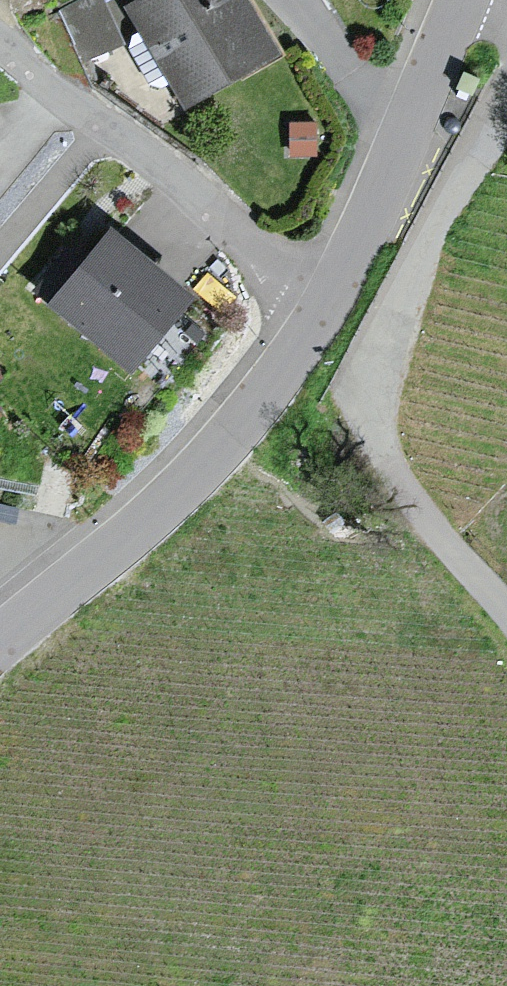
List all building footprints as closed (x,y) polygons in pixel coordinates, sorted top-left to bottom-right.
[(101,0),(89,0),(66,10),(87,60),(121,46),(101,0)] [(134,14),(157,53),(190,109),(277,59),(243,0),(158,0),(134,14)] [(194,305),(119,242),(84,282),(65,266),(42,294),(136,374),(194,305)]
